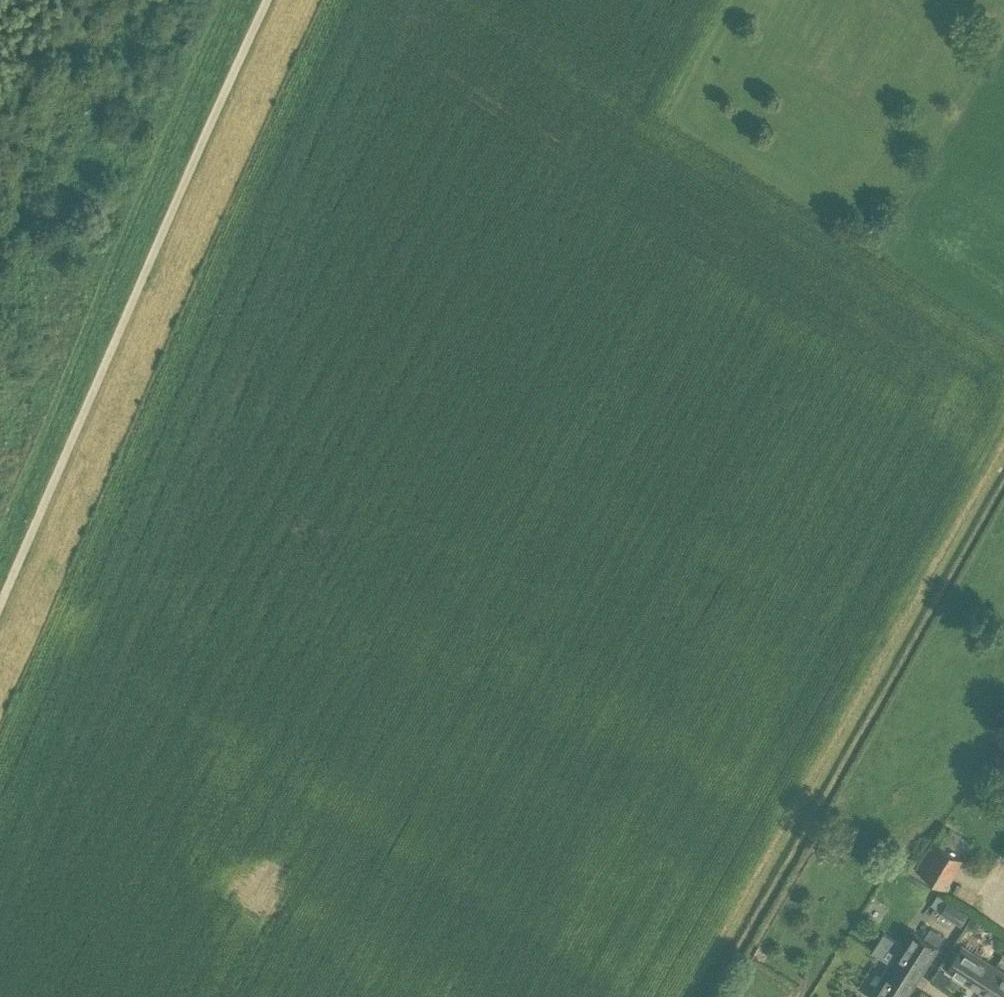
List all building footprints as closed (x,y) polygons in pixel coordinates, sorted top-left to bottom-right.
[(947,889),(964,860),(933,842),(916,871),(947,889)] [(961,925),(969,913),(948,900),(941,912),(961,925)] [(889,962),(916,980),(945,935),(931,927),(924,938),(912,930),(899,951),(897,950),(889,962)] [(980,990),(996,966),(962,945),(947,969),(980,990)] [(916,980),(889,962),(881,974),(883,975),(870,996),(905,996),(916,980)] [(980,990),(991,996),(1003,996),(1003,972),(996,966),(980,990)]
